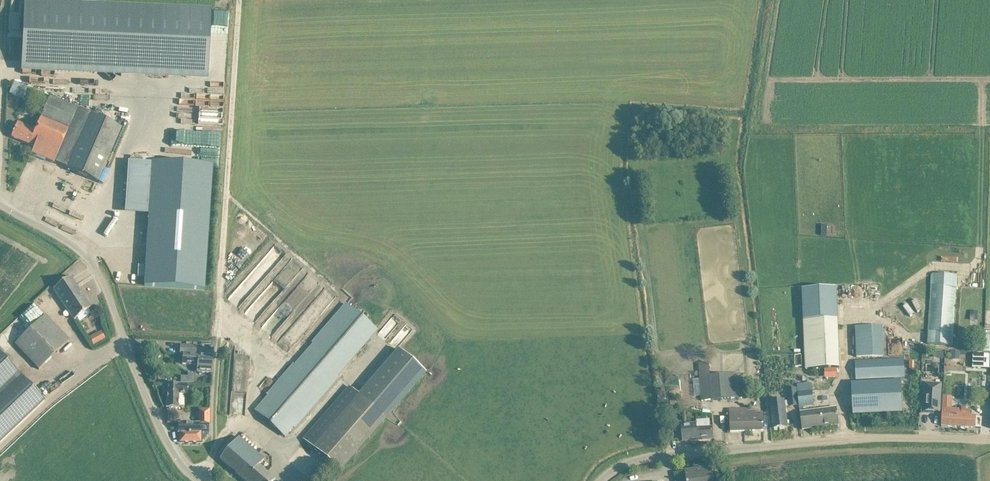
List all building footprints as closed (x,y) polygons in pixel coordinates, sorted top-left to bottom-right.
[(208,70),(210,10),(24,2),(21,61),(208,70)] [(9,94),(22,100),(27,88),(14,83),(9,94)] [(34,147),(31,154),(53,164),(54,163),(58,164),(67,168),(67,169),(78,174),(87,177),(87,178),(98,183),(102,174),(121,129),(77,110),(49,98),(35,131),(34,134),(39,136),(34,147)] [(35,131),(17,123),(15,128),(11,137),(34,147),(39,136),(34,134),(35,131)] [(128,162),(125,214),(149,215),(144,287),(204,291),(212,167),(128,162)] [(76,204),(74,209),(87,212),(89,207),(76,204)] [(69,215),(67,220),(78,225),(80,220),(69,215)] [(254,252),(258,247),(251,240),(247,244),(254,252)] [(296,250),(286,240),(278,249),(288,258),(296,250)] [(928,345),(953,346),(956,277),(932,276),(928,345)] [(70,277),(53,289),(75,320),(92,307),(70,277)] [(839,368),(837,320),(836,288),(801,289),(804,369),(839,368)] [(57,308),(62,303),(55,294),(50,298),(57,308)] [(267,396),(254,411),(285,437),(338,377),(334,374),(374,328),(347,304),(345,303),(311,343),(313,344),(294,365),(293,364),(266,395),(267,396)] [(55,315),(70,333),(74,329),(59,312),(55,315)] [(45,316),(38,322),(14,344),(39,370),(69,341),(45,316)] [(883,357),(883,327),(855,327),(856,358),(883,357)] [(896,345),(910,344),(909,328),(896,329),(896,345)] [(99,345),(111,339),(107,331),(95,337),(99,345)] [(195,355),(196,347),(181,346),(180,354),(183,355),(182,365),(198,366),(197,372),(212,374),(213,357),(205,356),(199,356),(199,355),(195,355)] [(246,353),(245,378),(252,379),(253,353),(246,353)] [(951,353),(951,361),(960,362),(961,354),(951,353)] [(14,369),(0,354),(0,442),(44,400),(14,369)] [(972,369),(989,370),(989,360),(989,356),(983,355),(973,355),(972,369)] [(904,378),(904,359),(855,361),(856,380),(904,378)] [(742,399),(741,389),(740,374),(710,377),(709,364),(699,365),(702,402),(742,399)] [(901,382),(851,384),(853,416),(902,413),(901,382)] [(167,408),(178,409),(178,395),(188,395),(188,385),(178,384),(163,384),(163,395),(167,395),(167,408)] [(813,406),(811,384),(797,385),(799,407),(813,406)] [(930,412),(940,413),(941,385),(925,384),(924,403),(922,403),(922,414),(930,414),(930,412)] [(349,386),(302,439),(312,448),(335,468),(340,472),(384,421),(386,419),(358,394),(349,386)] [(789,407),(798,406),(796,389),(787,390),(789,407)] [(773,429),(787,428),(784,401),(770,403),(773,429)] [(763,414),(748,414),(748,409),(729,410),(730,415),(730,432),(763,431),(763,414)] [(802,430),(839,426),(836,409),(800,413),(802,430)] [(949,409),(942,409),(942,417),(941,427),(975,428),(980,428),(981,419),(976,419),(976,418),(971,418),(971,411),(949,409)] [(198,424),(178,424),(178,434),(179,434),(179,443),(200,443),(202,443),(209,435),(209,424),(209,410),(198,410),(198,424)] [(683,441),(712,439),(712,427),(697,429),(697,425),(682,426),(683,441)] [(220,460),(244,480),(274,480),(275,480),(258,466),(264,460),(239,438),(220,460)] [(711,468),(674,473),(675,480),(713,480),(711,468)]
